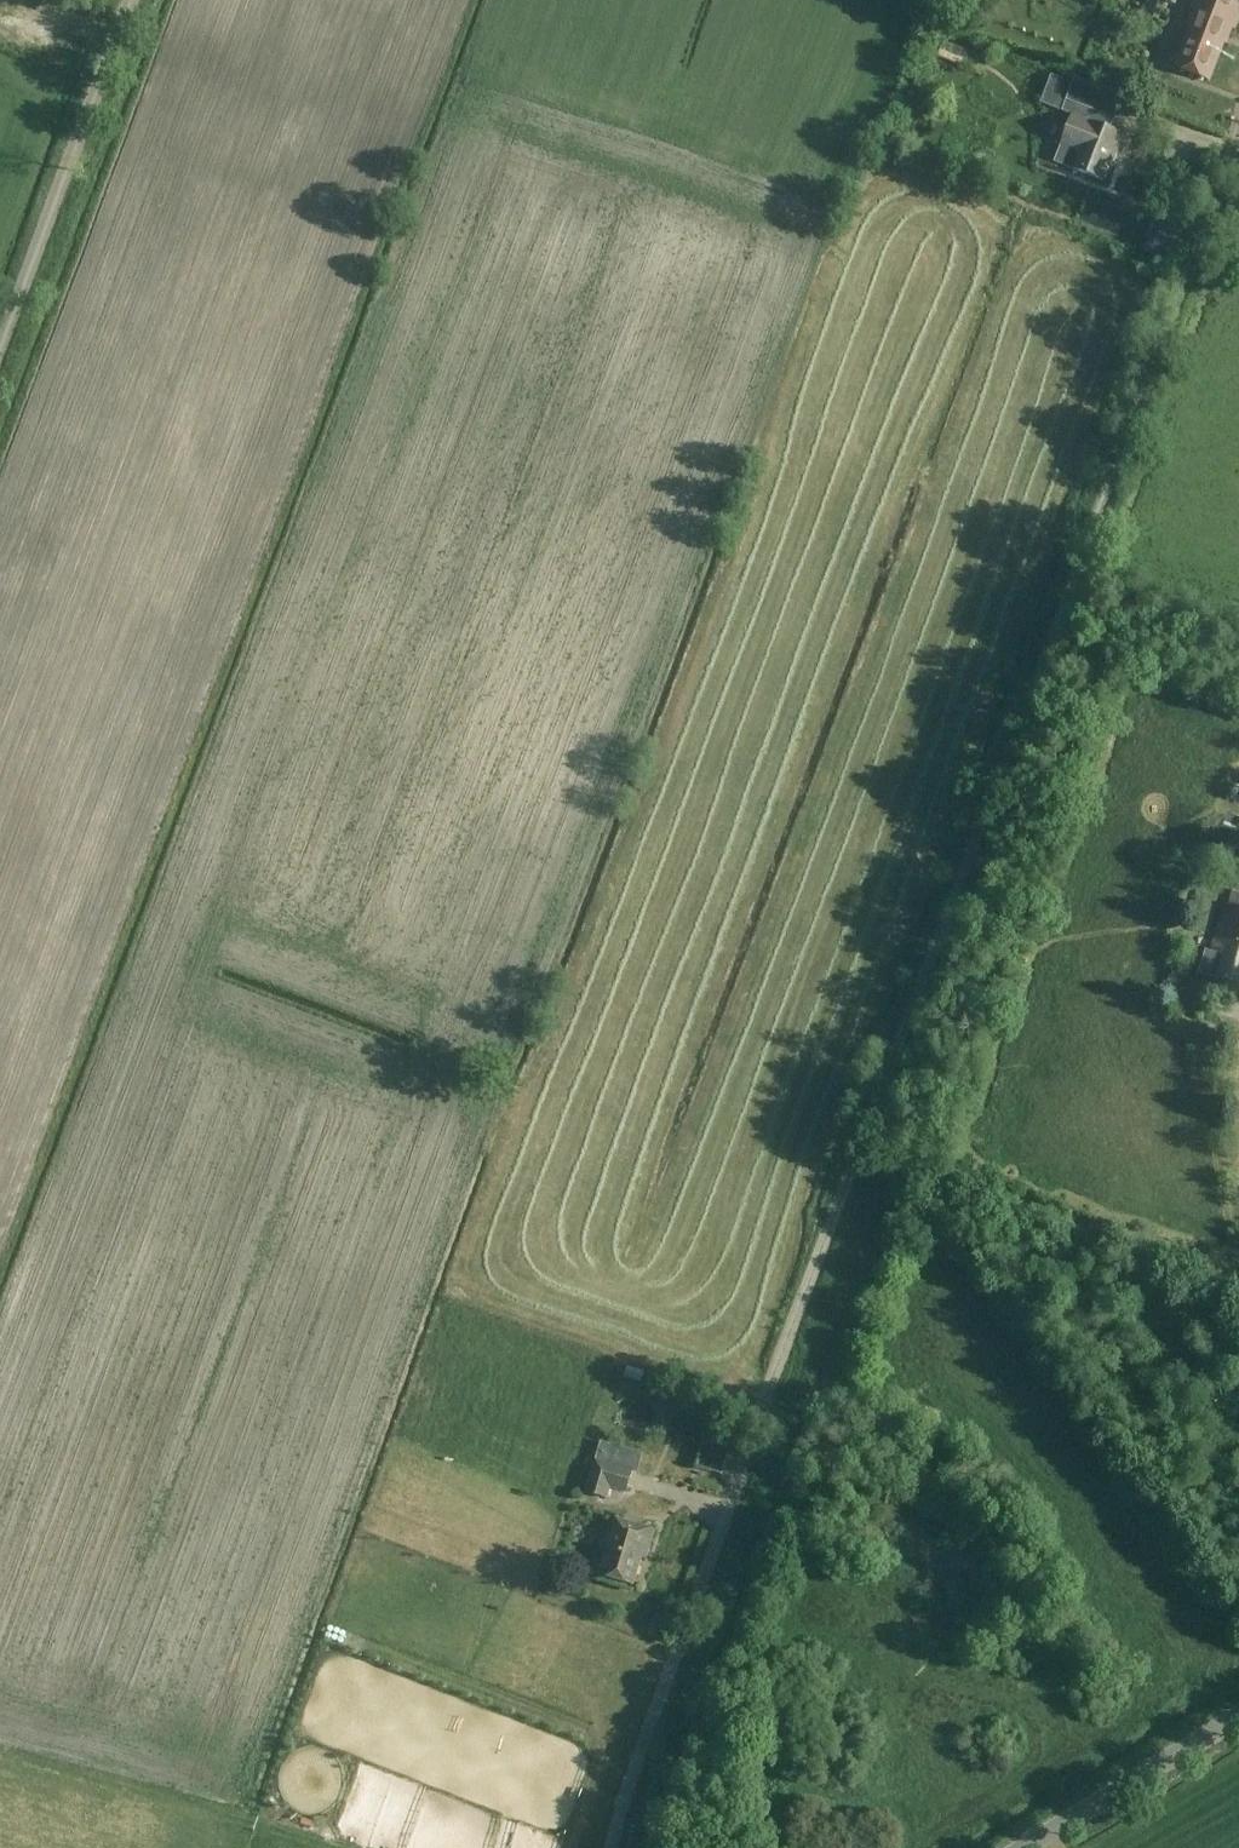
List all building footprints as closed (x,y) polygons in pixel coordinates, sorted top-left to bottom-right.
[(1187,17),(1194,20),(1176,68),(1207,80),(1227,27),(1234,30),(1238,18),(1238,0),(1194,0),(1187,17)] [(1053,102),(1090,117),(1101,88),(1065,73),(1053,102)] [(1123,136),(1091,124),(1072,115),(1059,148),(1079,154),(1073,170),(1102,181),(1114,151),(1116,152),(1123,136)] [(1152,231),(1144,250),(1164,259),(1172,239),(1152,231)] [(1219,813),(1214,831),(1234,837),(1237,829),(1238,830),(1238,819),(1219,813)] [(1232,890),(1227,905),(1225,904),(1211,953),(1206,951),(1199,973),(1216,978),(1216,979),(1238,985),(1238,892),(1232,890)] [(595,1460),(585,1493),(606,1499),(609,1487),(626,1492),(632,1471),(595,1460)] [(653,1531),(617,1520),(612,1519),(604,1548),(607,1549),(599,1575),(633,1585),(641,1558),(645,1559),(653,1531)]
